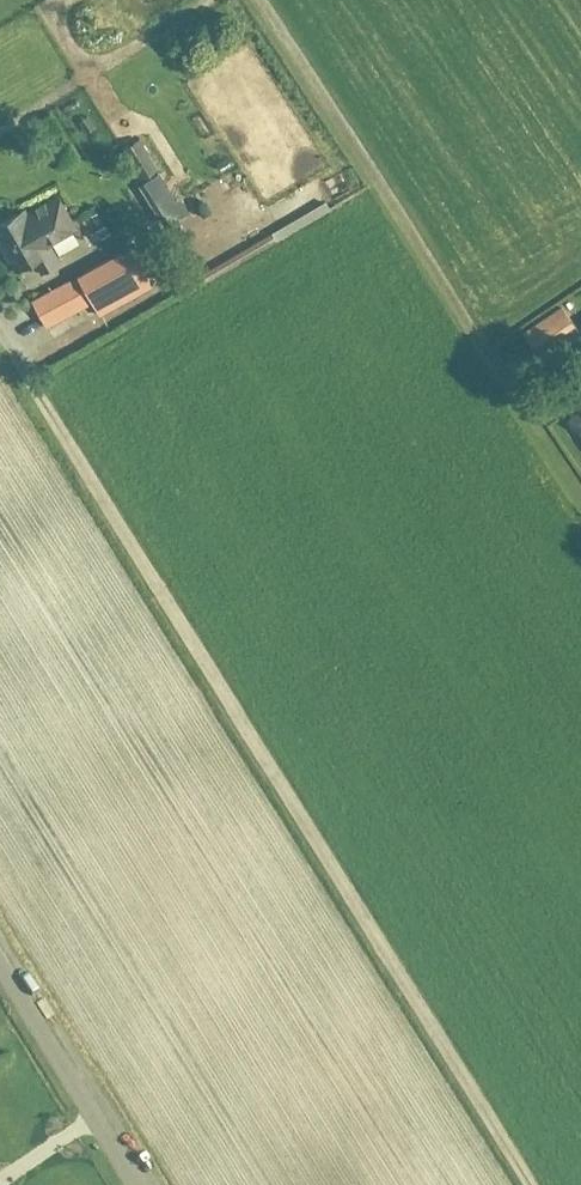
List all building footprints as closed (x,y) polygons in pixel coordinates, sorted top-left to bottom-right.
[(157,169),(140,140),(123,150),(141,179),(157,169)] [(159,170),(138,183),(165,225),(189,210),(181,196),(176,198),(159,170)] [(41,274),(60,263),(49,244),(75,229),(56,197),(26,215),(24,212),(0,226),(0,234),(3,240),(0,241),(0,248),(14,273),(34,262),(41,274)] [(151,287),(129,248),(30,300),(46,329),(91,303),(99,316),(151,287)] [(535,322),(548,342),(574,324),(561,305),(535,322)] [(569,423),(574,431),(578,428),(580,432),(580,414),(569,423)]
